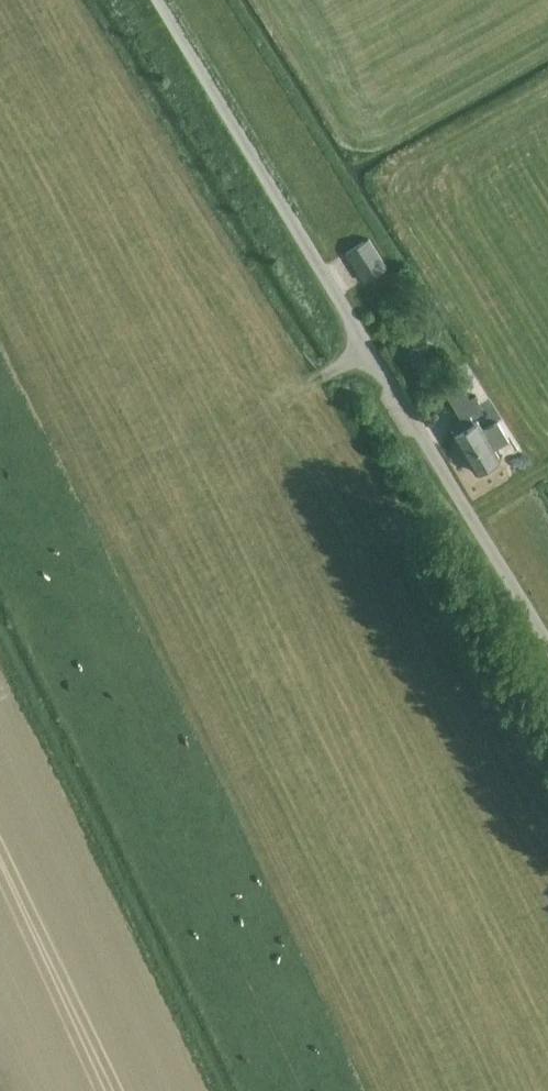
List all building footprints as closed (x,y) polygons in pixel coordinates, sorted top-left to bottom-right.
[(369,238),(346,252),(364,281),(387,267),(369,238)] [(476,472),(499,458),(494,450),(509,441),(498,423),(484,432),(478,422),(474,424),(469,415),(483,407),(476,395),(470,399),(456,376),(441,385),(461,419),(453,424),(458,432),(454,435),(476,472)]
